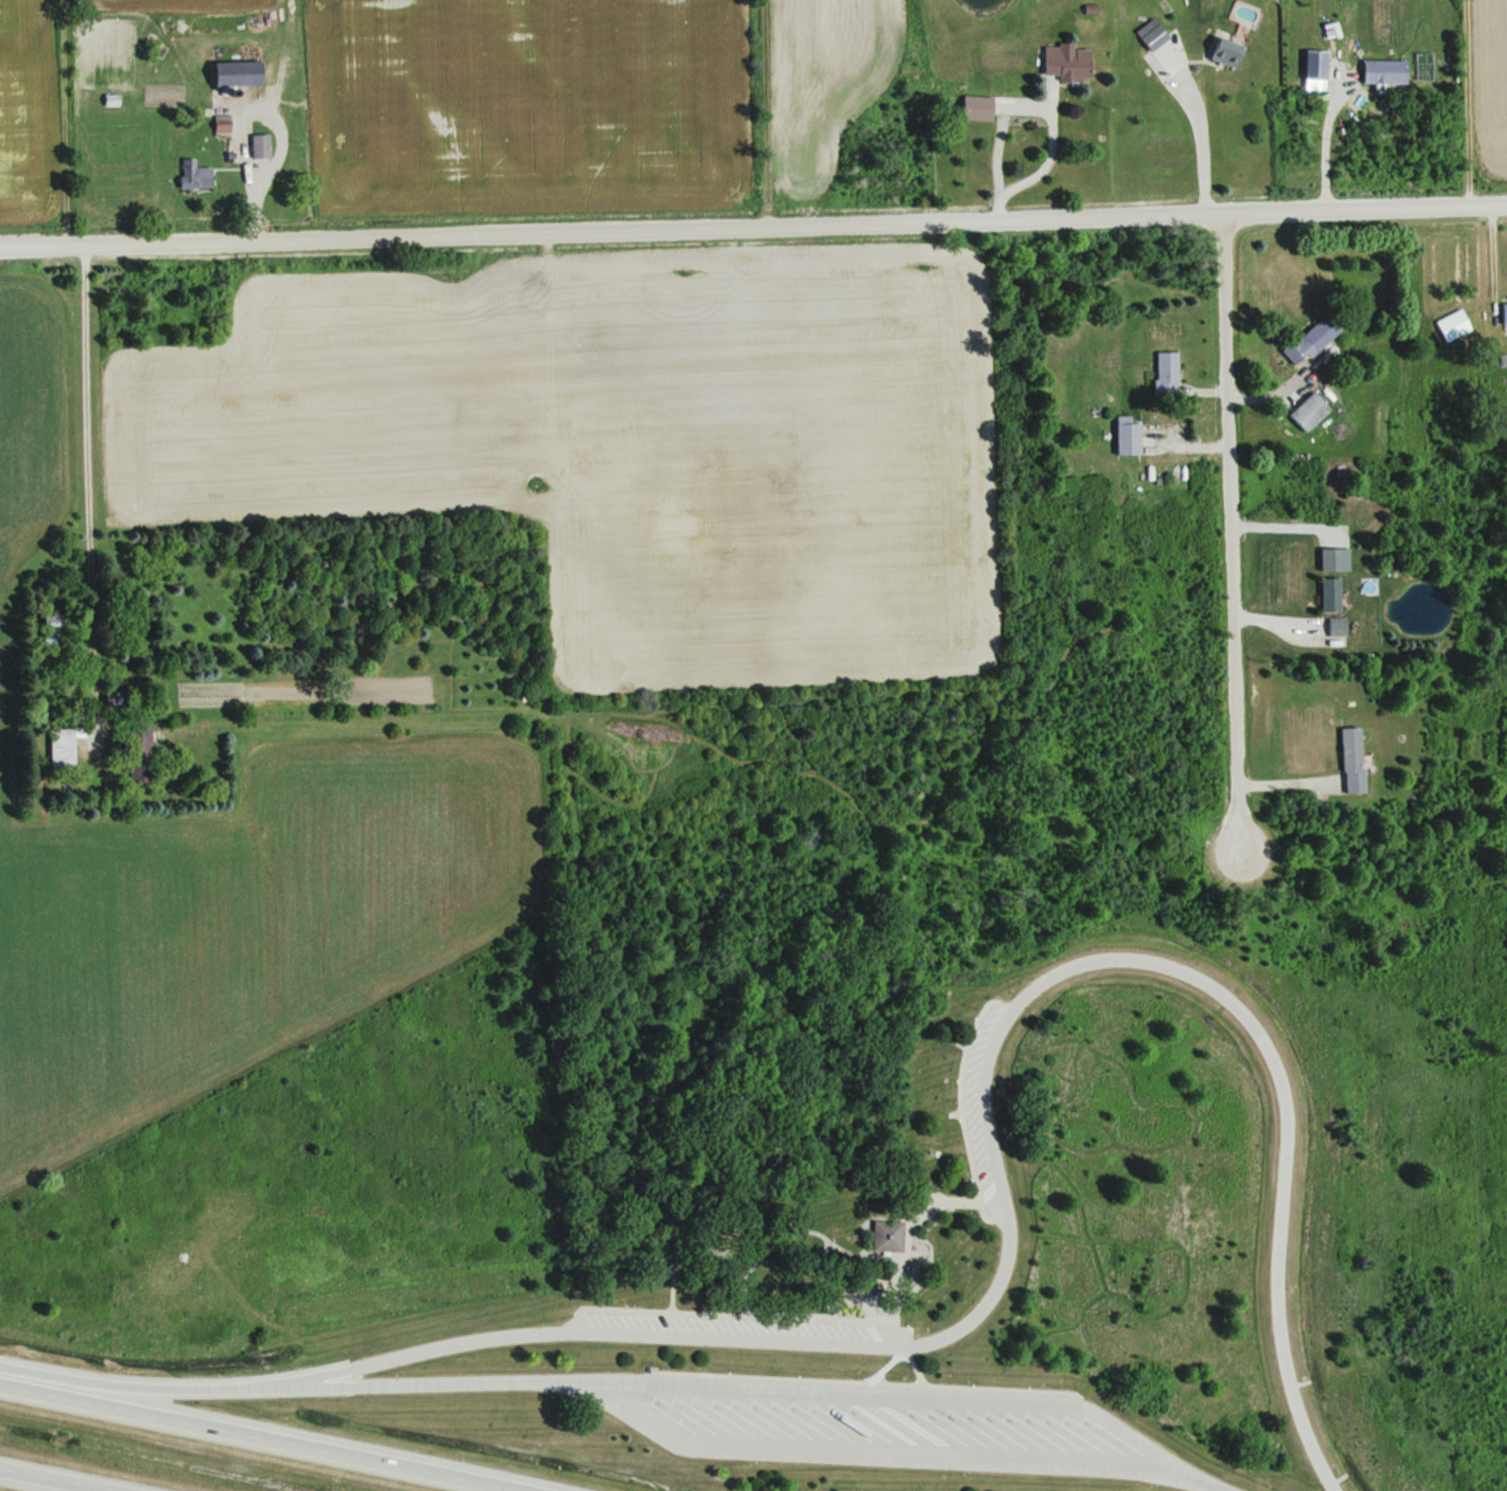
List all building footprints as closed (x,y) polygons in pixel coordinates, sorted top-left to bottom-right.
[(1145,53),(1162,36),(1145,18),(1128,34),(1145,53)] [(1232,44),(1205,35),(1198,57),(1225,66),(1232,44)] [(1036,43),(1036,79),(1082,79),(1082,55),(1068,55),(1068,43),(1036,43)] [(1355,60),(1355,84),(1399,84),(1399,60),(1355,60)] [(225,84),(272,84),(272,62),(224,62),(225,84)] [(984,96),(955,94),(953,118),(983,120),(984,96)] [(255,158),(274,158),(274,134),(255,134),(255,158)] [(200,158),(183,158),(183,187),(217,187),(217,164),(200,164),(200,158)] [(1495,303),(1495,325),(1506,325),(1506,303),(1495,303)] [(1337,327),(1320,309),(1275,351),(1291,369),(1337,327)] [(1467,330),(1457,309),(1429,322),(1439,342),(1467,330)] [(1148,352),(1148,394),(1172,394),(1172,352),(1148,352)] [(1279,413),(1296,433),(1324,409),(1308,390),(1279,413)] [(1108,454),(1133,454),(1133,422),(1108,422),(1108,454)] [(1314,612),(1335,612),(1335,578),(1314,578),(1314,612)] [(1338,794),(1361,793),(1357,727),(1334,728),(1338,794)] [(868,1220),(897,1220),(897,1250),(868,1250),(868,1220)]
